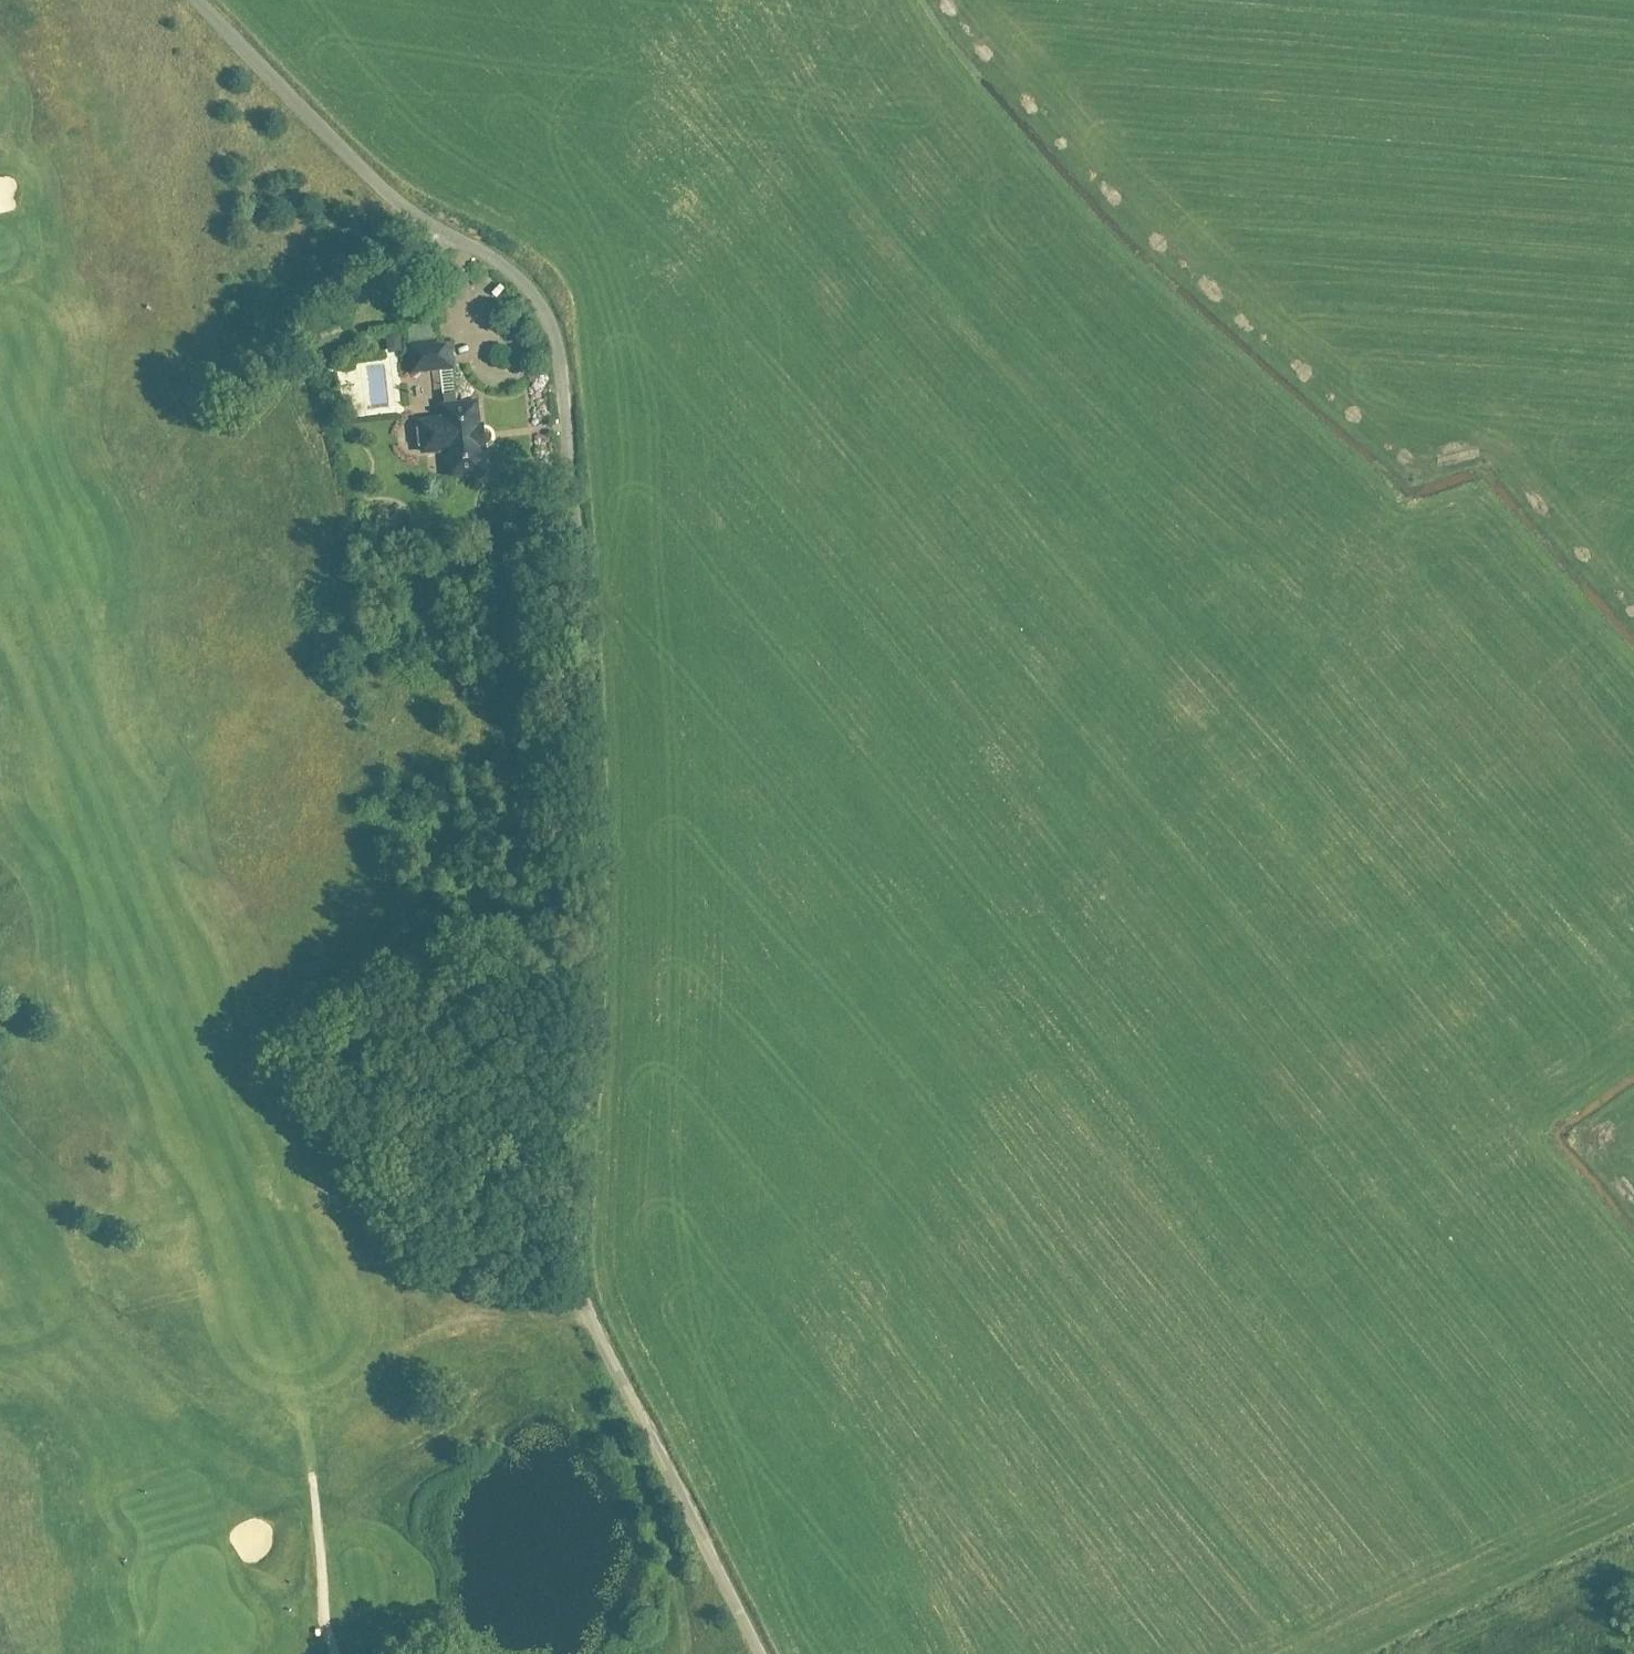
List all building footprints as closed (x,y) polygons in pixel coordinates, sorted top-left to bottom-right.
[(402,330),(385,334),(387,346),(394,351),(406,349),(402,330)] [(443,341),(410,344),(413,371),(446,367),(443,341)] [(363,374),(364,381),(343,385),(349,418),(389,411),(381,371),(363,374)] [(410,375),(411,406),(441,405),(440,374),(410,375)] [(486,447),(483,424),(479,425),(477,401),(457,403),(456,392),(444,394),(445,405),(444,405),(445,417),(420,420),(421,424),(420,424),(418,428),(420,444),(423,447),(423,448),(424,451),(429,450),(432,453),(440,452),(442,449),(449,448),(452,475),(485,471),(482,447),(486,447)]
